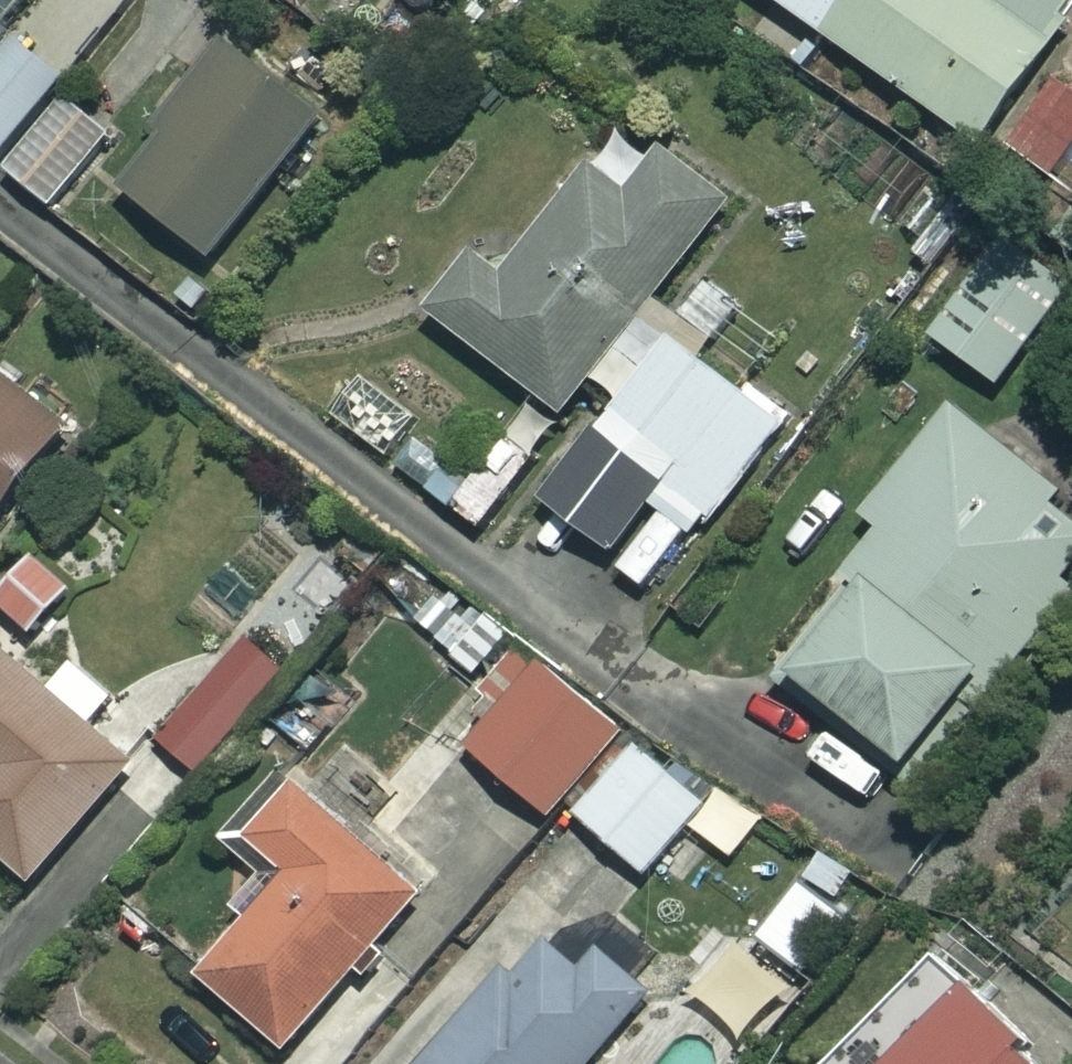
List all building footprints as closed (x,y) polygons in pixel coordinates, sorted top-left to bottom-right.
[(851,0),(769,0),(824,39),(851,0)] [(824,39),(991,155),(1071,40),(1071,0),(1003,0),(997,9),(984,0),(851,0),(824,39)] [(10,40),(0,31),(0,51),(10,40)] [(10,40),(0,51),(0,159),(2,161),(65,86),(10,40)] [(321,123),(226,49),(118,190),(213,263),(321,123)] [(1065,78),(1021,141),(1070,176),(1071,173),(1071,83),(1065,78)] [(734,192),(671,143),(626,201),(590,173),(504,283),(475,260),(429,319),(558,418),(734,192)] [(996,388),(1071,290),(1004,238),(928,336),(996,388)] [(623,399),(545,504),(585,534),(654,441),(679,460),(656,491),(709,531),(785,428),(646,324),(601,383),(623,399)] [(0,379),(0,515),(65,428),(0,379)] [(946,412),(867,522),(885,535),(782,679),(926,782),(1071,579),(1071,530),(1065,525),(1071,515),(1071,503),(946,412)] [(37,552),(0,595),(0,607),(33,635),(76,584),(37,552)] [(292,674),(246,637),(161,745),(206,781),(292,674)] [(0,659),(0,856),(45,890),(139,766),(88,727),(113,694),(70,662),(46,694),(0,659)] [(619,733),(537,666),(466,752),(548,819),(619,733)] [(704,808),(637,750),(578,819),(645,877),(704,808)] [(425,888),(283,767),(216,845),(273,894),(198,982),(283,1054),(425,888)] [(763,823),(726,792),(693,832),(730,862),(763,823)] [(858,879),(826,854),(759,942),(807,978),(851,921),(835,909),(858,879)] [(540,938),(426,1063),(593,1063),(652,998),(602,952),(581,975),(540,938)] [(900,1063),(1039,1063),(963,995),(900,1063)]
